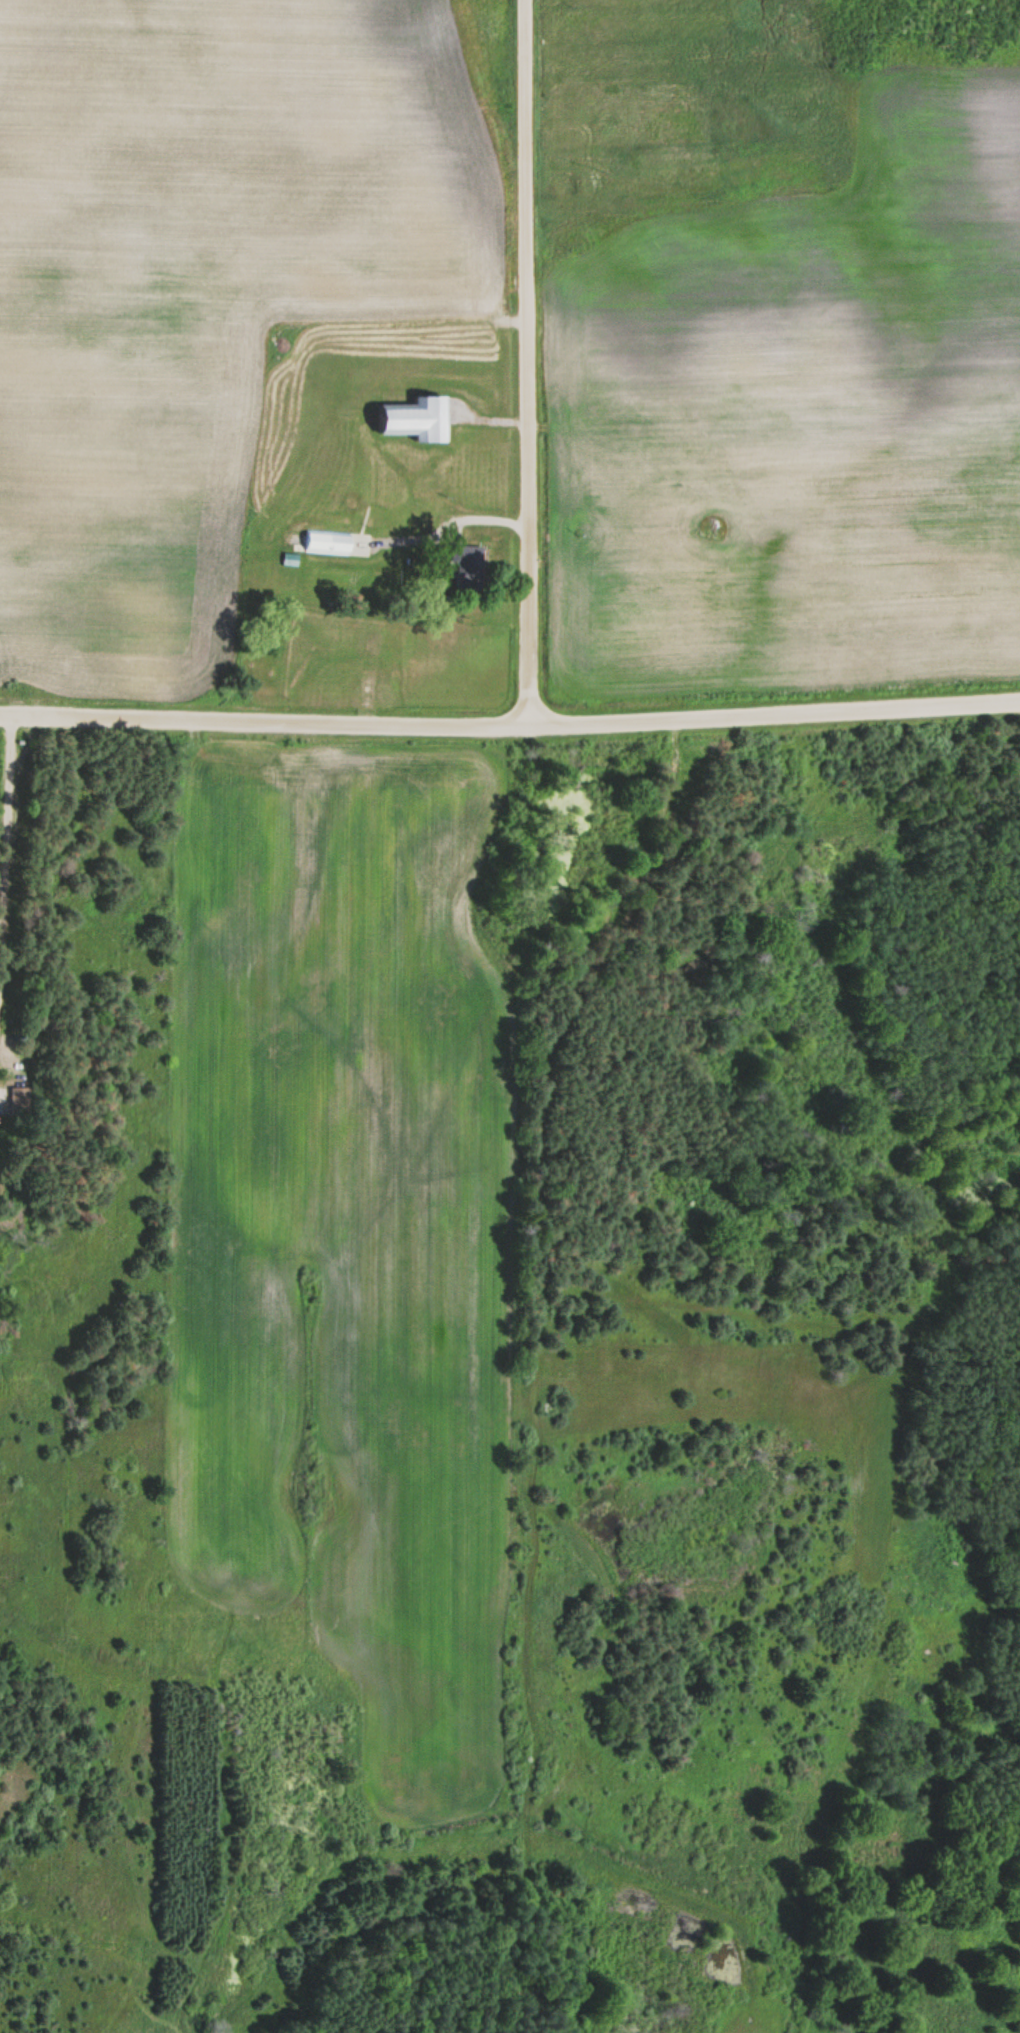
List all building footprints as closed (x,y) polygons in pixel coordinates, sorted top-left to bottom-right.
[(417,436),(417,443),(450,444),(450,397),(416,397),(416,405),(376,405),(376,436),(417,436)] [(352,533),(302,531),(301,554),(351,555),(352,533)] [(456,546),(455,590),(482,590),(482,547),(456,546)]
